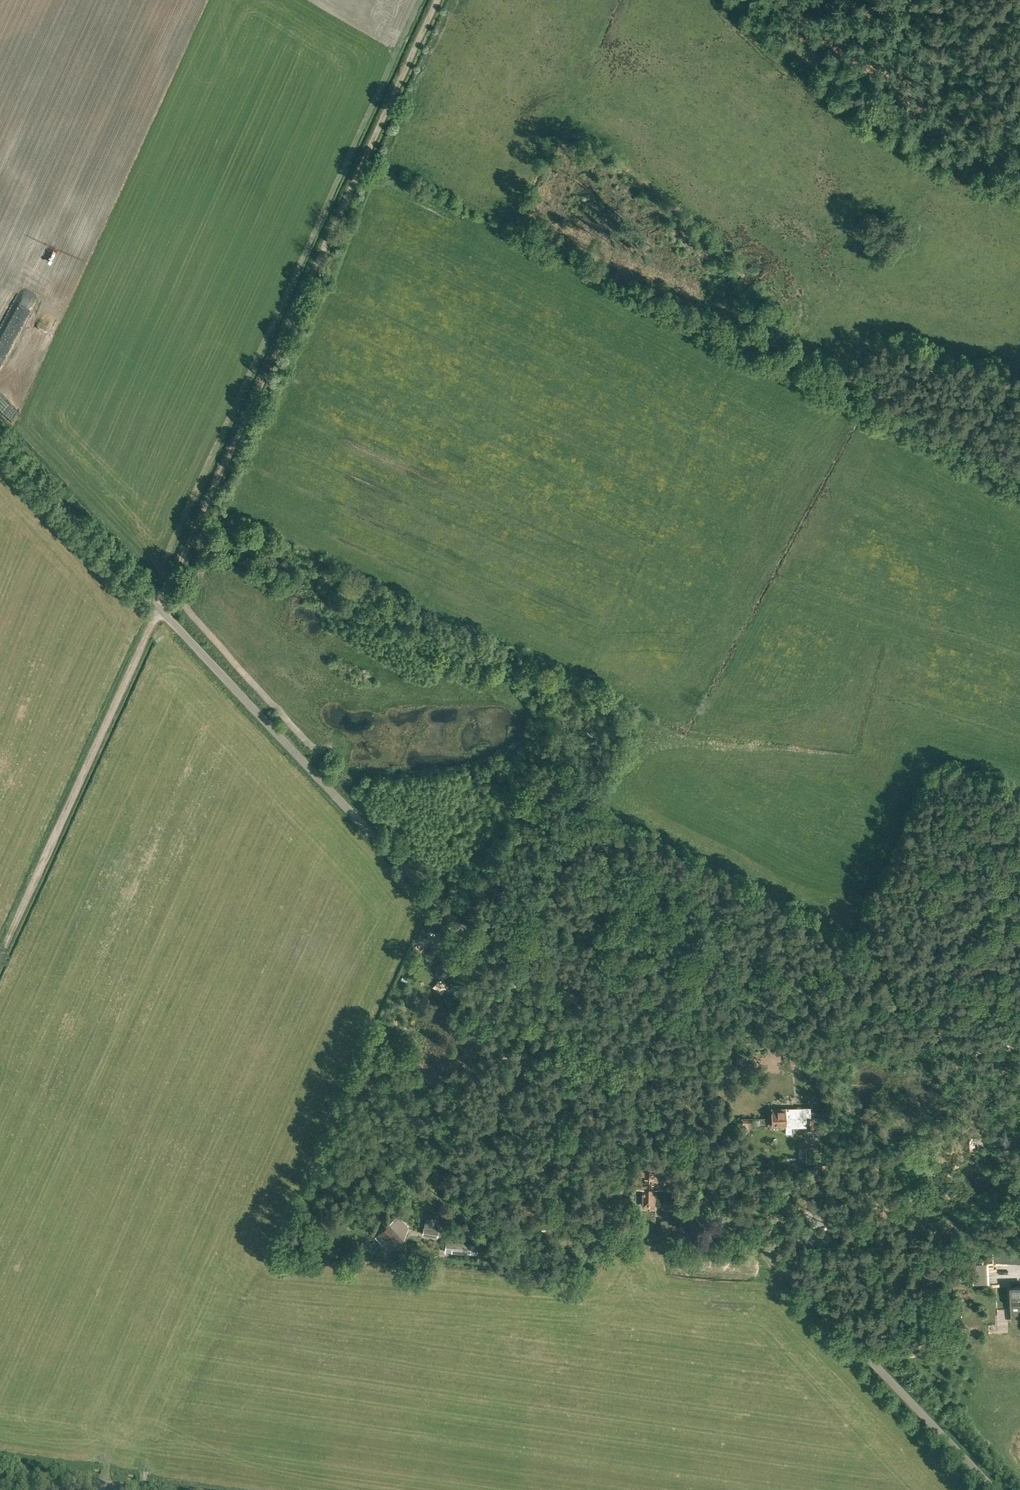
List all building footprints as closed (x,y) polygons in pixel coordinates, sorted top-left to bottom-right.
[(437,945),(433,944),(428,950),(429,953),(431,955),(434,956),(440,950),(439,947),(437,945)] [(450,958),(444,958),(436,968),(436,974),(440,977),(446,976),(454,967),(454,961),(450,958)] [(786,1107),(772,1108),(772,1117),(821,1116),(821,1110),(810,1111),(810,1106),(786,1107)] [(592,1112),(585,1112),(584,1123),(593,1123),(592,1128),(601,1128),(601,1117),(592,1116),(592,1112)] [(786,1122),(791,1121),(791,1124),(807,1123),(807,1128),(821,1128),(821,1116),(772,1117),(773,1126),(781,1125),(781,1127),(786,1127),(786,1122)] [(983,1156),(983,1145),(967,1145),(968,1157),(983,1156)] [(814,1147),(807,1148),(807,1163),(815,1163),(815,1147),(814,1147)] [(633,1167),(633,1172),(633,1182),(643,1182),(643,1186),(644,1186),(644,1204),(654,1204),(654,1186),(665,1187),(665,1173),(656,1172),(656,1162),(643,1162),(643,1167),(633,1167)] [(377,1229),(371,1233),(383,1248),(399,1235),(397,1232),(405,1226),(395,1214),(377,1229)] [(670,1218),(660,1219),(662,1230),(680,1227),(679,1218),(670,1218)] [(432,1233),(433,1225),(419,1223),(418,1231),(432,1233)] [(445,1240),(444,1252),(457,1252),(476,1254),(477,1244),(470,1244),(470,1242),(445,1240)] [(1001,1260),(1019,1260),(1019,1246),(1000,1246),(1001,1260)] [(1012,1306),(1015,1306),(1015,1314),(1019,1314),(1019,1286),(1011,1287),(1011,1297),(1012,1306)]
